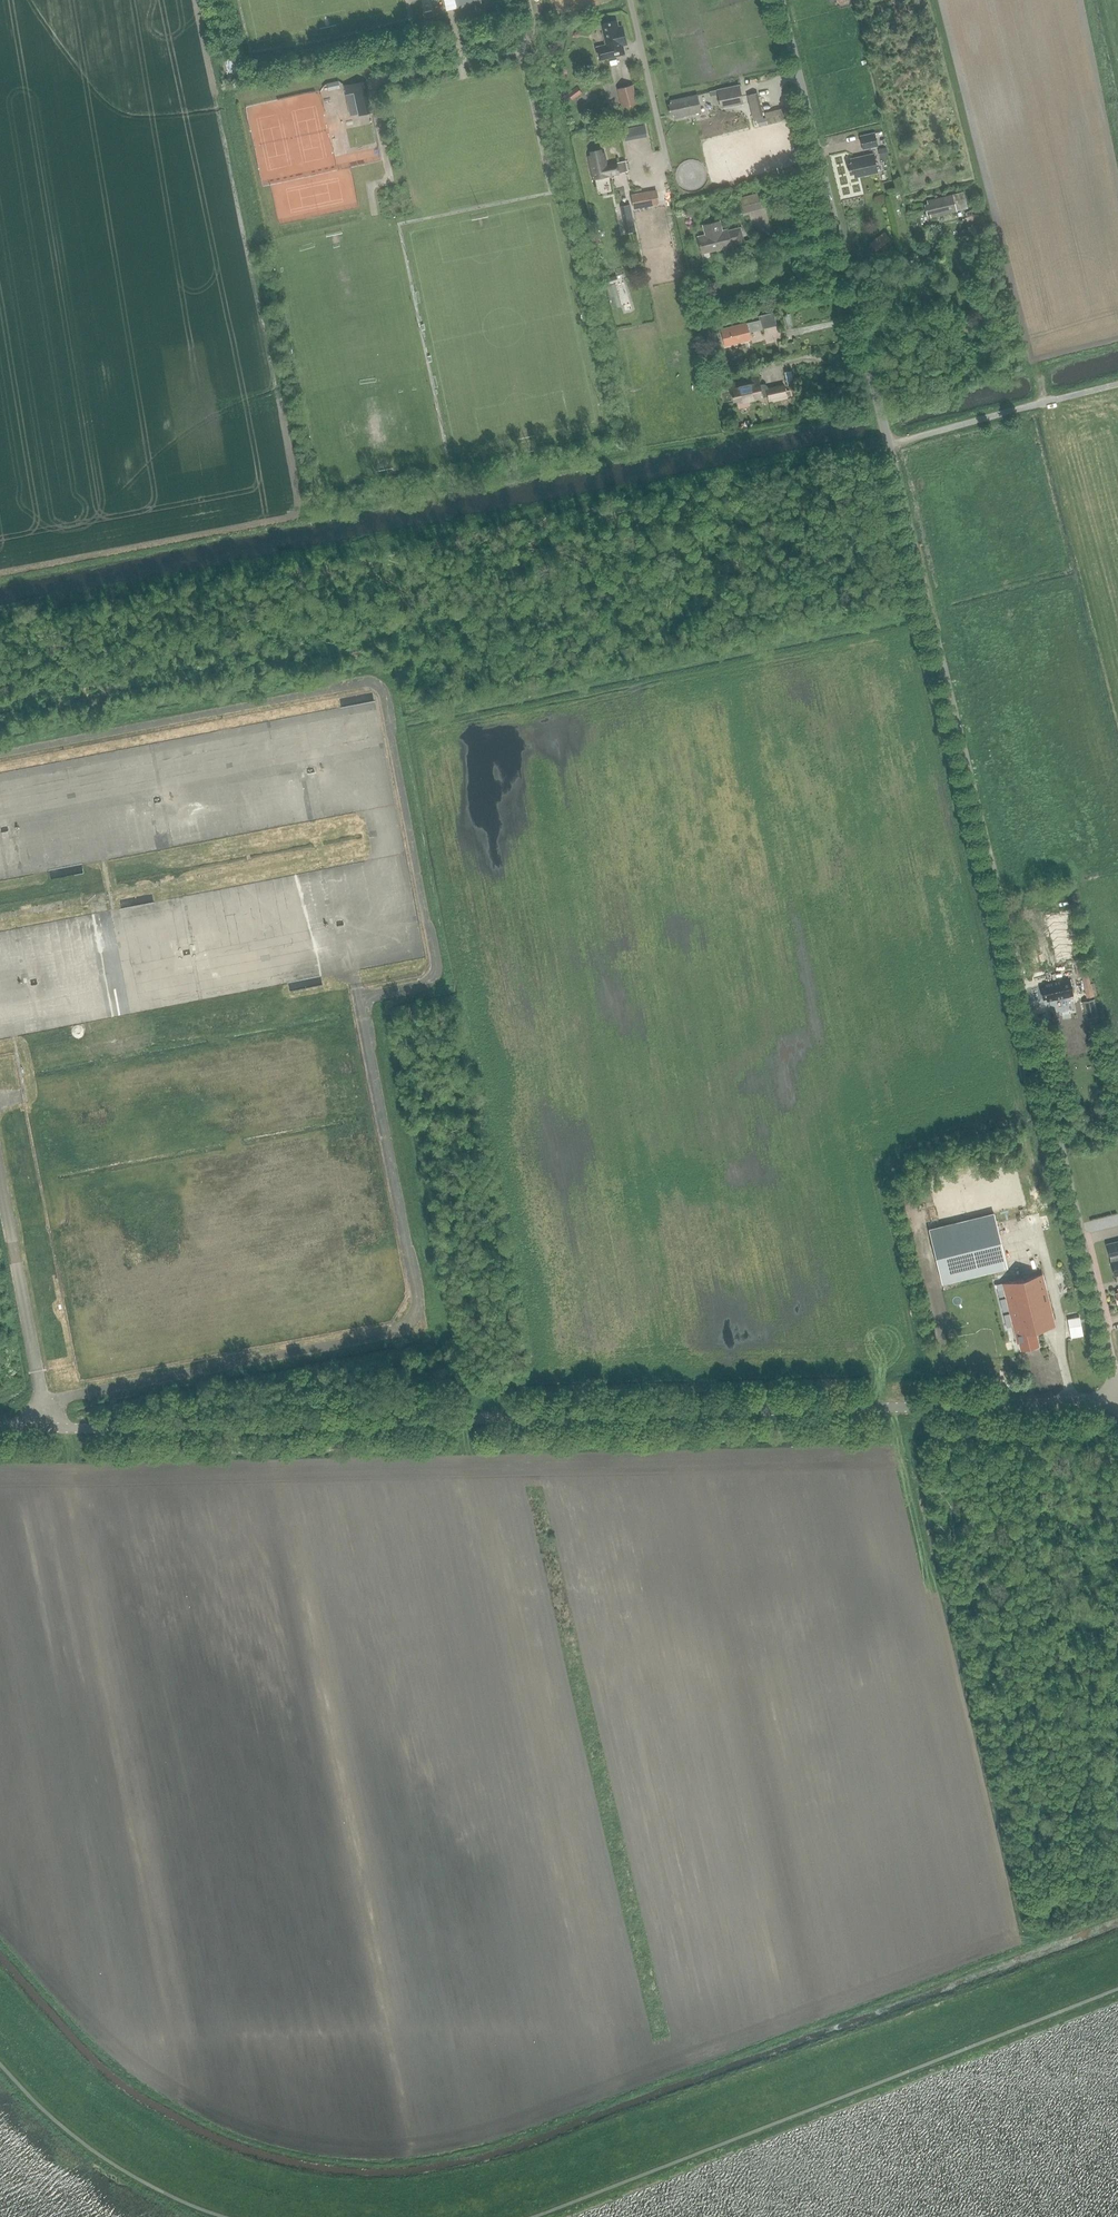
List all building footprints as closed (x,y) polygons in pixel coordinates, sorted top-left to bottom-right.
[(499,1),(499,0),(455,0),(458,10),(499,1)] [(606,43),(596,45),(599,59),(616,55),(614,47),(623,45),(622,38),(626,37),(623,25),(619,26),(618,20),(601,23),(606,43)] [(338,81),(326,84),(327,88),(328,91),(339,88),(339,85),(338,81)] [(355,91),(360,114),(371,112),(367,89),(368,88),(366,81),(345,86),(347,93),(355,91)] [(633,85),(621,88),(626,107),(638,104),(633,85)] [(739,85),(717,90),(718,95),(720,106),(743,101),(739,85)] [(577,88),(568,95),(572,101),(582,94),(577,88)] [(702,112),(699,100),(697,94),(671,101),(672,103),(668,104),(670,116),(674,115),(675,119),(702,112)] [(757,94),(748,96),(753,117),(762,115),(757,94)] [(766,118),(759,119),(761,126),(767,124),(766,118)] [(651,134),(649,122),(625,127),(628,139),(651,134)] [(859,136),(862,150),(877,147),(874,132),(859,136)] [(886,148),(878,149),(880,159),(889,157),(886,148)] [(592,156),(587,157),(593,180),(617,174),(614,163),(607,165),(604,153),(601,154),(600,150),(591,152),(592,156)] [(878,172),(874,154),(850,159),(851,163),(848,164),(850,174),(854,173),(855,177),(878,172)] [(625,160),(614,163),(617,174),(628,171),(625,160)] [(656,190),(632,195),(633,204),(647,201),(648,207),(658,205),(656,190)] [(739,198),(743,213),(761,209),(757,193),(739,198)] [(930,217),(966,210),(963,195),(927,202),(927,205),(924,206),(927,216),(930,216),(930,217)] [(967,222),(980,219),(977,209),(971,210),(969,211),(969,212),(965,213),(967,222)] [(633,219),(623,221),(626,233),(635,231),(633,219)] [(727,254),(734,253),(732,244),(734,243),(734,244),(745,242),(741,227),(728,230),(728,229),(723,231),(721,222),(706,225),(708,234),(702,236),(703,240),(699,241),(701,251),(705,250),(705,253),(725,249),(727,254)] [(875,240),(870,244),(876,251),(881,247),(875,240)] [(782,248),(773,250),(775,257),(783,255),(782,248)] [(759,316),(760,320),(721,330),(725,346),(750,340),(749,333),(763,329),(777,326),(774,312),(759,316)] [(758,377),(730,384),(734,400),(737,400),(738,403),(750,401),(763,398),(763,397),(769,396),(770,401),(787,397),(784,385),(768,389),(767,386),(764,384),(760,385),(758,377)] [(825,383),(826,392),(835,391),(834,383),(825,383)] [(378,700),(341,707),(342,714),(349,713),(350,720),(361,718),(361,722),(381,719),(378,700)] [(1083,986),(1086,997),(1086,998),(1096,996),(1093,982),(1090,983),(1086,966),(1075,969),(1077,977),(1079,987),(1083,986)] [(1049,1002),(1073,996),(1069,979),(1045,985),(1046,989),(1042,990),(1044,999),(1048,998),(1049,1002)] [(1095,999),(1080,1002),(1083,1019),(1099,1016),(1095,999)] [(1108,1107),(1112,1120),(1096,1123),(1098,1130),(1117,1126),(1117,1104),(1108,1107)] [(995,1214),(930,1230),(943,1284),(1008,1268),(995,1214)] [(1107,1244),(1110,1259),(1111,1259),(1112,1261),(1111,1262),(1115,1276),(1117,1275),(1117,1242),(1107,1244)] [(1036,1331),(1056,1326),(1043,1273),(1005,1283),(1022,1350),(1040,1346),(1036,1331)]
